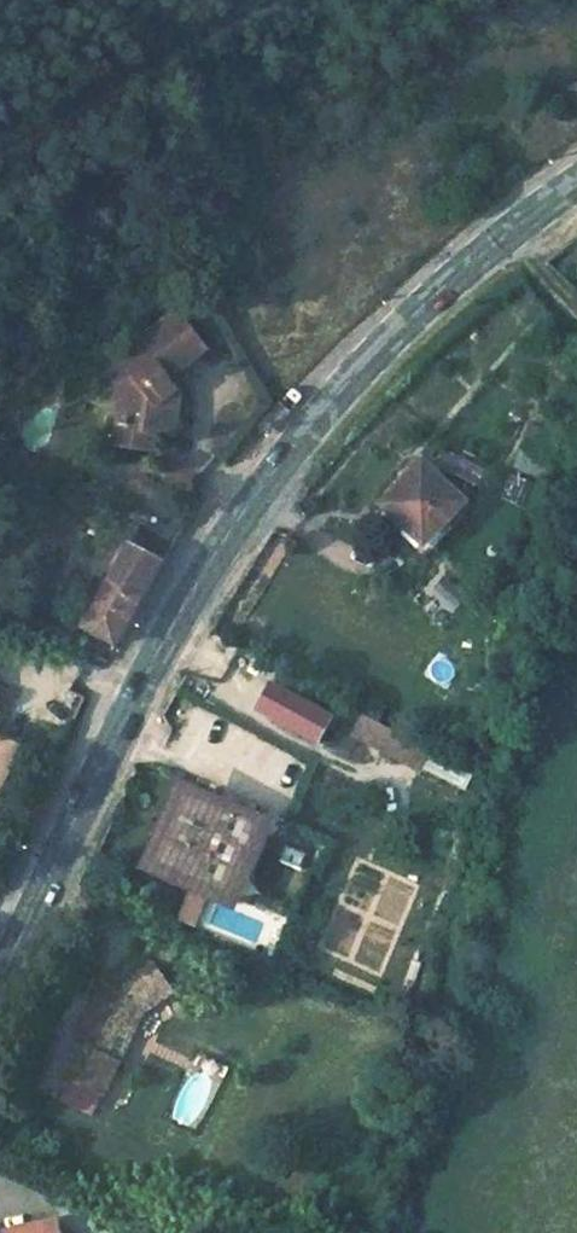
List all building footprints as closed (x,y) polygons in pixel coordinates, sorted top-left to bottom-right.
[(576,106),(576,80),(565,87),(576,106)] [(168,301),(108,350),(123,367),(112,378),(123,392),(122,410),(109,411),(107,429),(143,437),(146,425),(162,429),(171,401),(163,390),(173,381),(160,366),(196,336),(168,301)] [(122,410),(123,392),(112,378),(109,411),(122,410)] [(173,381),(163,390),(171,401),(182,393),(173,381)] [(162,429),(146,425),(143,437),(159,440),(162,429)] [(425,546),(465,506),(424,466),(383,508),(425,546)] [(511,474),(501,500),(529,511),(539,485),(511,474)] [(170,546),(139,529),(80,627),(113,646),(170,546)] [(448,611),(464,596),(447,578),(431,592),(448,611)] [(270,680),(252,713),(317,748),(335,715),(270,680)] [(422,768),(430,744),(357,717),(348,741),(422,768)] [(18,749),(0,741),(0,789),(18,749)] [(433,754),(426,771),(466,788),(473,771),(433,754)] [(235,898),(264,833),(192,799),(163,866),(235,898)] [(71,1078),(106,1096),(146,1015),(178,993),(152,955),(110,983),(80,1045),(86,1048),(71,1078)] [(64,1220),(6,1229),(6,1232),(65,1232),(64,1220)]
